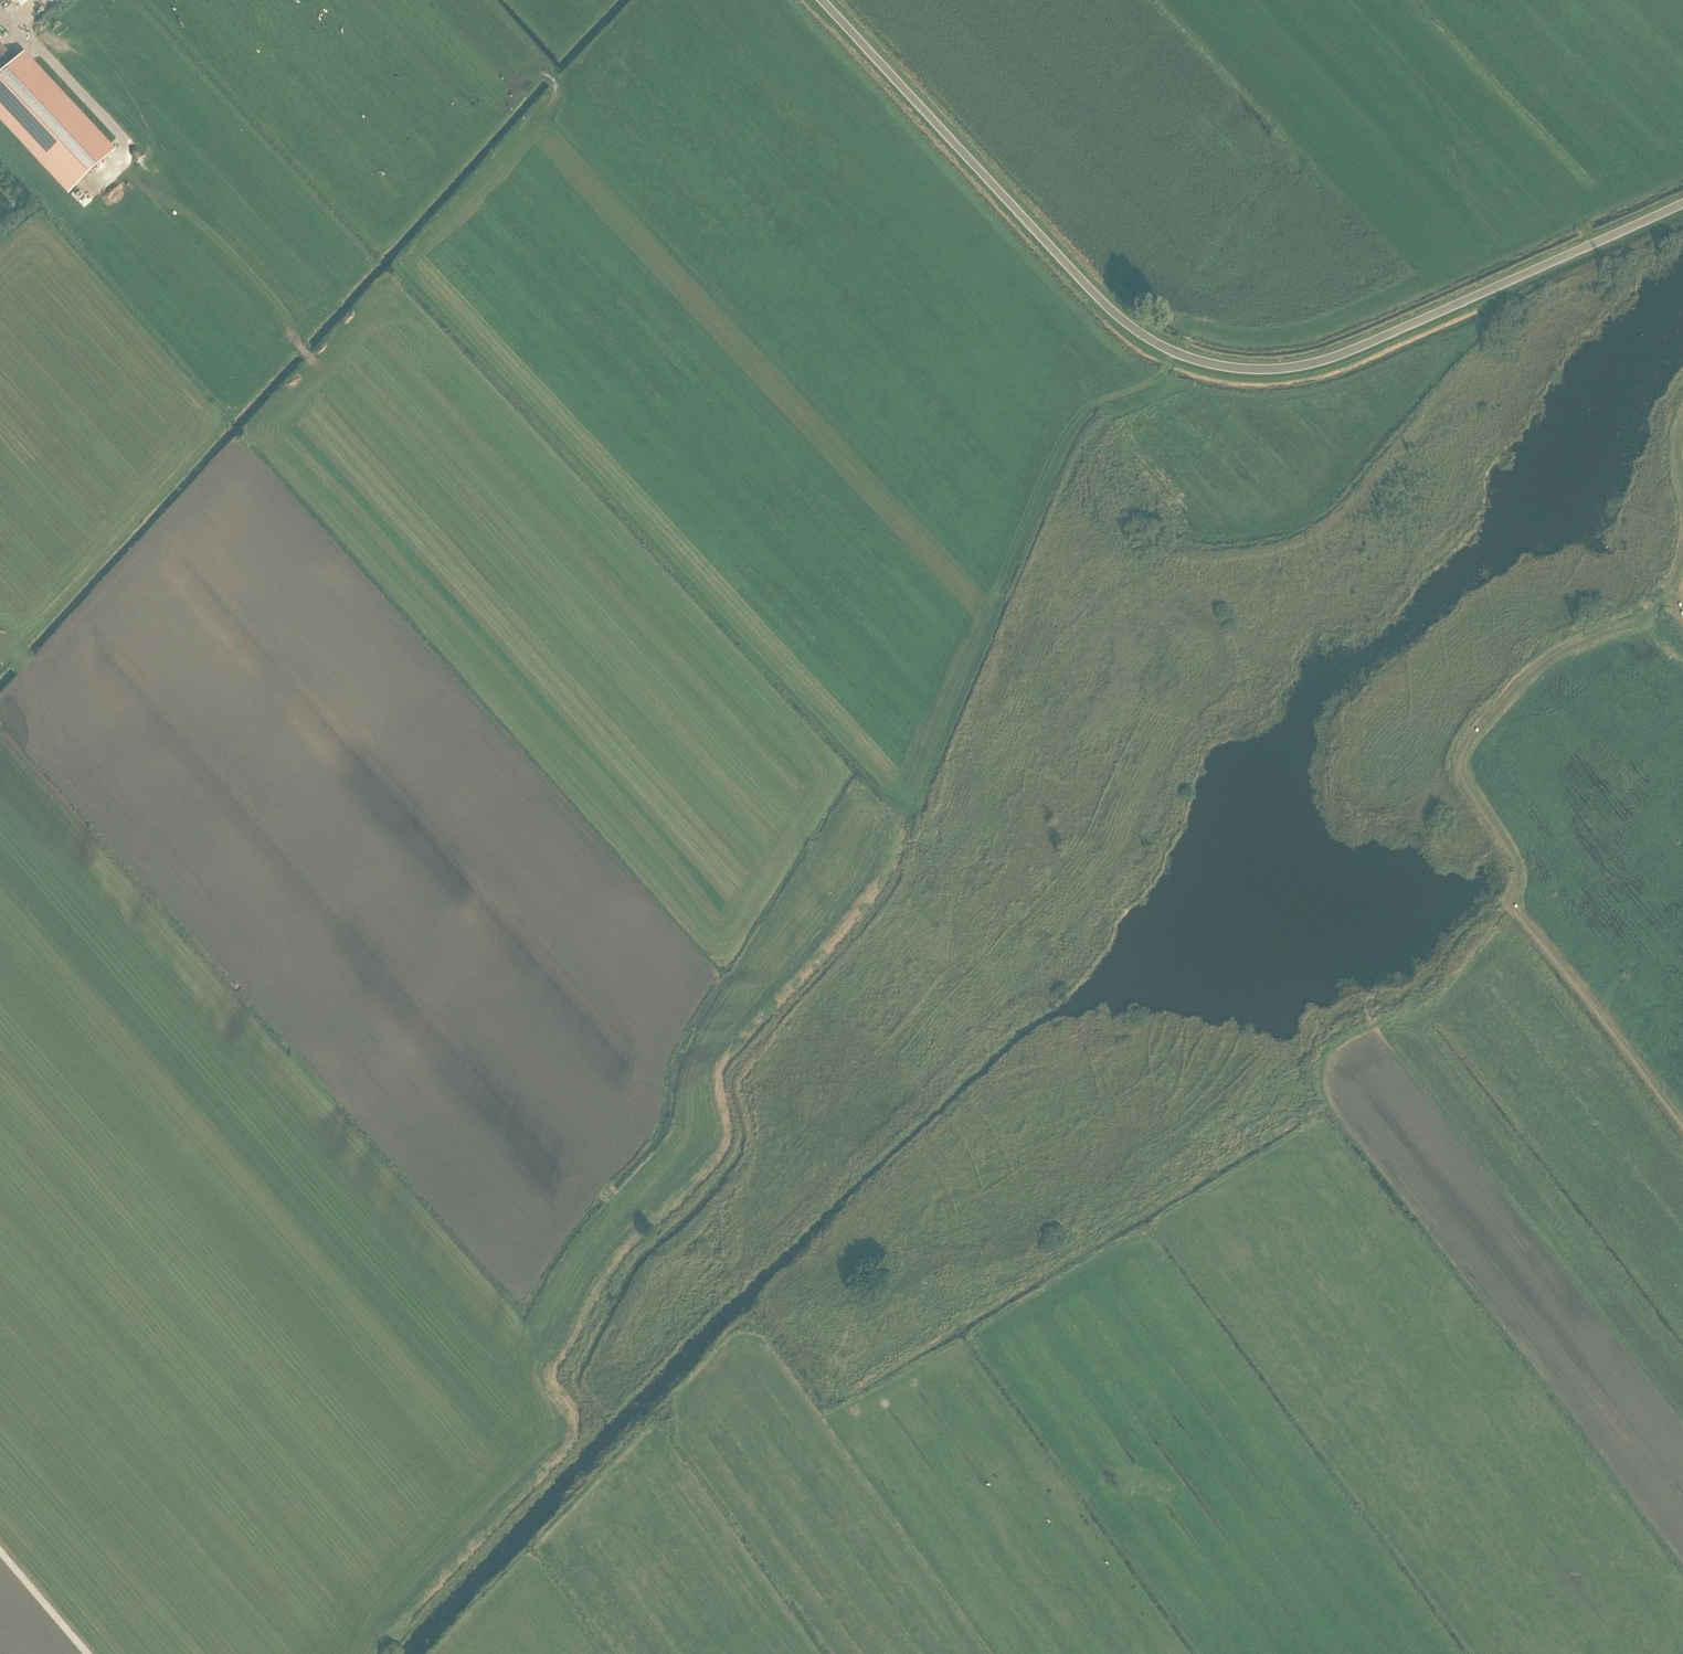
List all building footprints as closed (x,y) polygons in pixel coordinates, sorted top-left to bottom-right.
[(9,1),(18,9),(26,0),(10,0),(9,1)] [(81,194),(75,187),(113,152),(23,54),(16,61),(0,44),(0,119),(75,199),(81,194)]
